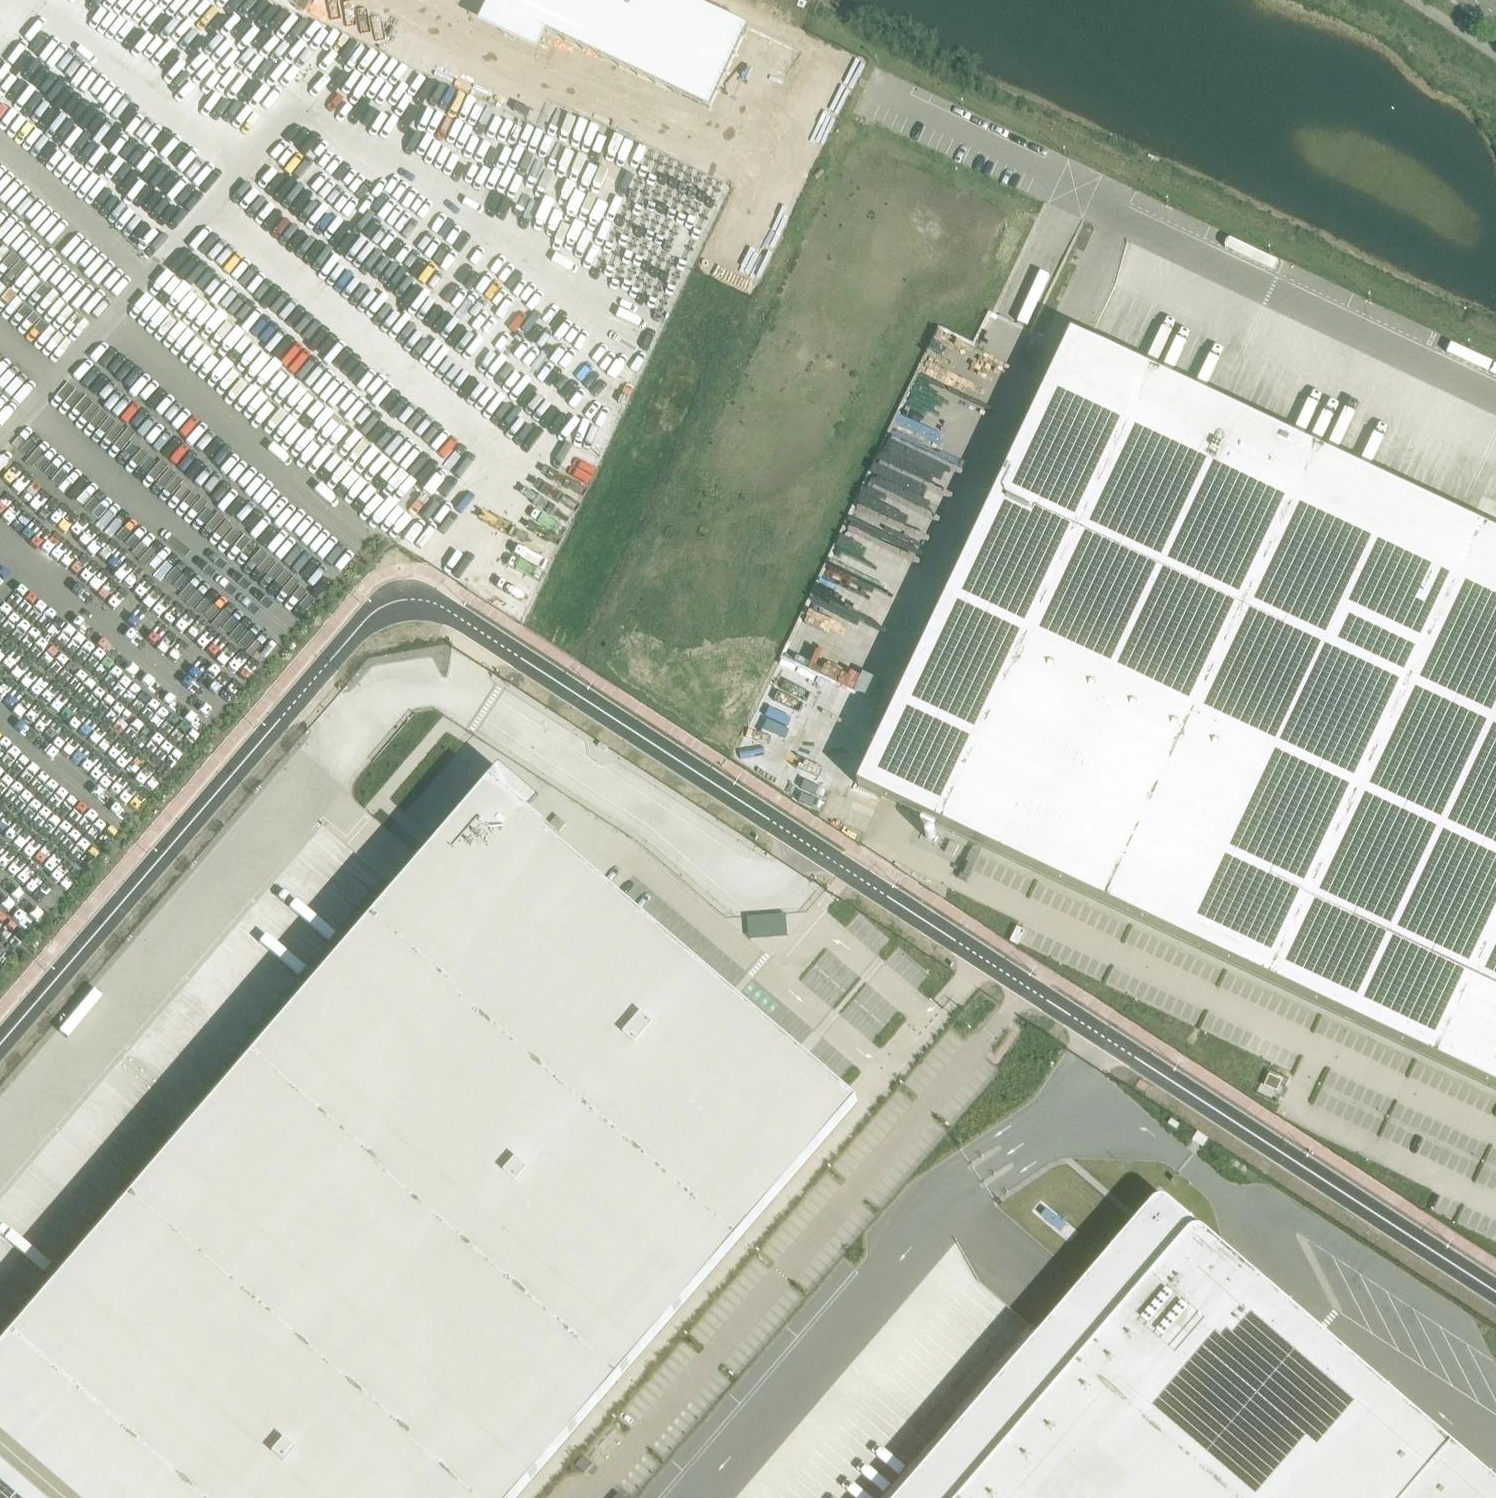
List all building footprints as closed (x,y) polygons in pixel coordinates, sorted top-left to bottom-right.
[(733,121),(772,39),(690,0),(478,0),(733,121)] [(675,244),(699,192),(655,172),(631,222),(675,244)] [(1019,259),(998,308),(1013,314),(1033,265),(1019,259)] [(1449,529),(1066,347),(858,786),(1495,1087),(1495,551),(1449,529)] [(23,389),(5,372),(0,377),(0,410),(2,412),(23,389)] [(39,518),(23,531),(37,547),(52,534),(39,518)] [(782,657),(878,703),(893,672),(798,626),(782,657)] [(857,1102),(522,813),(483,780),(421,851),(423,852),(0,1342),(0,1497),(516,1497),(857,1102)] [(422,826),(444,803),(429,789),(407,812),(422,826)] [(591,847),(579,861),(629,903),(637,893),(626,883),(633,874),(618,861),(614,866),(591,847)] [(786,915),(747,918),(749,938),(788,936),(786,915)] [(1453,1446),(1169,1203),(1167,1201),(1164,1200),(1161,1200),(1158,1201),(1155,1202),(1153,1204),(1040,1334),(1032,1327),(884,1497),(1495,1497),(1495,1483),(1453,1446)]
